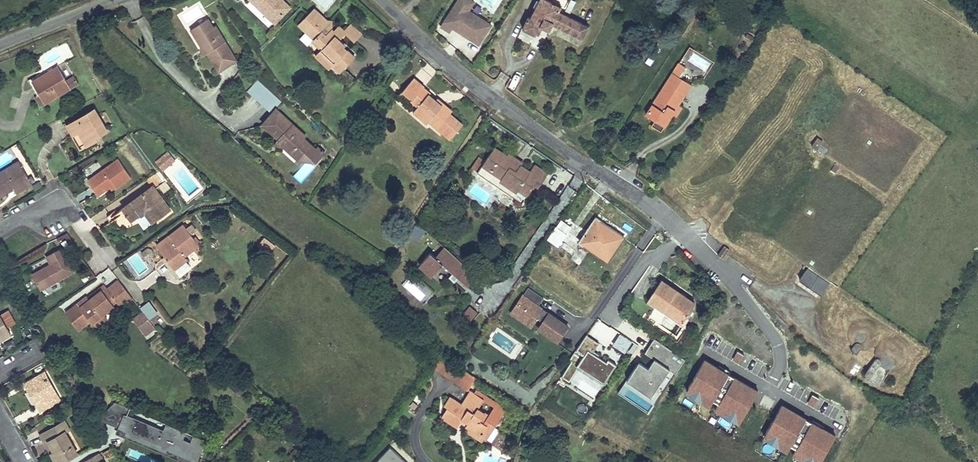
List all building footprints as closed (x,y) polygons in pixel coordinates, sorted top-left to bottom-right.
[(269,29),(291,6),(285,0),(240,0),(269,29)] [(492,22),(469,10),(474,0),(454,0),(440,25),(479,46),(492,22)] [(538,4),(534,2),(528,14),(532,16),(538,4)] [(568,38),(580,44),(587,31),(556,17),(558,12),(538,4),(532,16),(528,24),(526,23),(520,35),(533,41),(534,39),(537,40),(540,33),(547,36),(550,30),(564,36),(565,34),(569,36),(568,38)] [(313,9),(303,20),(310,28),(306,32),(323,48),(317,55),(330,67),(333,64),(340,72),(354,57),(344,47),(349,41),(344,36),(340,32),(337,34),(335,32),(332,29),(332,23),(327,22),(313,9)] [(222,34),(217,25),(215,26),(210,19),(198,27),(203,34),(199,37),(204,45),(208,43),(212,49),(209,50),(222,70),(238,59),(226,40),(225,40),(221,34),(222,34)] [(303,20),(299,24),(306,32),(310,28),(303,20)] [(340,27),(335,32),(337,34),(340,32),(344,36),(346,33),(355,40),(361,33),(352,24),(345,31),(340,27)] [(203,34),(198,27),(194,29),(199,37),(203,34)] [(677,41),(671,57),(681,61),(687,45),(677,41)] [(680,75),(684,64),(676,62),(672,72),(680,75)] [(58,66),(42,76),(43,77),(59,68),(58,66)] [(42,76),(33,81),(45,103),(71,88),(59,68),(43,77),(42,76)] [(338,77),(349,86),(355,79),(344,70),(338,77)] [(414,78),(403,91),(412,99),(411,100),(418,106),(414,110),(428,122),(430,121),(432,118),(444,128),(442,132),(451,139),(463,125),(450,114),(452,111),(443,103),(441,105),(435,101),(430,95),(431,94),(423,88),(424,87),(414,78)] [(672,78),(665,88),(682,100),(689,90),(672,78)] [(276,111),(282,104),(257,81),(246,92),(272,116),(276,111)] [(927,138),(851,87),(836,110),(912,160),(927,138)] [(682,100),(665,88),(645,118),(654,124),(663,130),(668,122),(677,109),(682,100)] [(95,109),(68,125),(73,134),(80,131),(88,145),(98,138),(96,137),(107,130),(95,109)] [(682,113),(677,109),(668,122),(674,126),(682,113)] [(912,160),(836,110),(812,146),(826,156),(769,240),(808,267),(799,280),(822,295),(912,160)] [(304,140),(306,138),(298,131),(297,132),(292,128),(293,127),(276,111),(272,116),(263,126),(280,141),(282,139),(287,144),(284,147),(291,154),(295,150),(301,156),(310,146),(304,140)] [(444,128),(432,118),(430,121),(442,132),(444,128)] [(663,130),(654,124),(648,133),(657,139),(663,130)] [(284,147),(287,144),(282,139),(280,141),(276,145),(284,147)] [(316,151),(310,146),(301,156),(298,160),(314,164),(318,160),(312,155),(316,151)] [(495,148),(478,173),(522,203),(532,189),(533,190),(536,186),(535,185),(535,184),(539,187),(547,175),(534,166),(530,172),(521,166),(520,167),(514,163),(516,158),(509,154),(508,156),(495,148)] [(301,156),(295,150),(291,154),(298,160),(301,156)] [(316,151),(312,155),(318,160),(323,155),(317,150),(316,151)] [(175,160),(169,153),(158,163),(164,170),(175,160)] [(523,163),(516,158),(514,163),(520,167),(521,166),(523,163)] [(0,172),(0,192),(12,185),(14,189),(16,193),(32,184),(19,161),(0,172)] [(121,161),(89,182),(99,196),(112,187),(116,184),(119,190),(134,180),(121,161)] [(122,206),(132,222),(137,218),(144,229),(172,210),(155,184),(122,206)] [(0,192),(0,196),(14,189),(12,185),(0,192)] [(604,226),(594,220),(579,242),(592,251),(595,247),(610,256),(624,237),(605,224),(604,226)] [(174,242),(162,251),(175,268),(187,259),(184,256),(199,244),(184,225),(169,235),(172,239),(174,242)] [(565,234),(556,228),(548,239),(557,246),(565,234)] [(258,243),(269,251),(275,245),(264,236),(258,243)] [(172,239),(160,248),(162,251),(174,242),(172,239)] [(468,286),(476,275),(437,242),(417,265),(431,276),(441,263),(468,286)] [(730,250),(725,246),(718,255),(723,259),(730,250)] [(51,264),(33,274),(42,289),(74,270),(61,248),(47,256),(51,264)] [(432,276),(441,283),(446,276),(455,283),(458,279),(441,265),(432,276)] [(412,272),(401,283),(422,303),(433,292),(412,272)] [(696,304),(662,282),(650,300),(664,310),(666,307),(684,321),(696,304)] [(94,296),(107,286),(105,284),(99,289),(98,288),(79,302),(82,306),(90,299),(92,301),(96,298),(94,296)] [(523,295),(539,304),(543,297),(527,288),(523,295)] [(518,294),(508,313),(533,327),(533,328),(558,342),(569,322),(518,294)] [(664,310),(650,300),(648,302),(681,324),(684,321),(666,307),(664,310)] [(699,306),(696,304),(684,321),(681,324),(684,327),(699,306)] [(461,315),(470,321),(477,311),(468,305),(461,315)] [(93,322),(105,313),(102,310),(90,319),(93,322)] [(134,318),(144,330),(153,323),(143,311),(134,318)] [(881,338),(880,339),(881,337),(881,334),(881,332),(881,330),(881,328),(880,326),(879,324),(878,322),(877,321),(875,319),(874,318),(872,317),(870,316),(868,316),(866,315),(864,315),(862,316),(860,316),(858,317),(856,318),(854,319),(852,321),(851,322),(850,324),(849,326),(848,328),(848,330),(848,332),(848,334),(848,336),(849,338),(850,340),(851,342),(852,344),(853,344),(850,348),(856,353),(860,348),(861,349),(863,349),(865,349),(868,349),(870,348),(872,347),(873,346),(875,345),(876,344),(876,345),(875,347),(875,349),(875,351),(875,353),(875,355),(876,357),(876,358),(865,373),(869,375),(867,378),(878,386),(891,368),(892,368),(894,368),(897,368),(899,367),(900,366),(902,364),(904,363),(905,361),(906,360),(907,358),(908,356),(908,354),(908,351),(908,349),(908,347),(907,345),(906,343),(905,342),(904,340),(902,338),(901,337),(899,336),(897,335),(895,335),(893,334),(891,334),(888,335),(886,335),(884,336),(882,337),(881,338)] [(625,352),(632,340),(598,320),(590,332),(625,352)] [(0,340),(11,334),(4,322),(0,324),(0,323),(0,340)] [(153,323),(144,330),(147,334),(156,327),(153,323)] [(604,383),(615,364),(593,352),(598,342),(585,335),(575,351),(576,352),(562,376),(570,381),(578,367),(604,383)] [(650,412),(684,357),(653,338),(643,353),(650,357),(645,364),(637,359),(617,391),(650,412)] [(727,347),(722,356),(739,364),(743,355),(727,347)] [(469,390),(477,375),(440,354),(431,369),(469,390)] [(740,422),(758,387),(701,358),(683,393),(740,422)] [(45,373),(27,383),(39,405),(37,406),(40,413),(61,401),(45,373)] [(463,404),(451,397),(445,405),(448,407),(443,416),(458,428),(464,419),(469,421),(466,425),(481,434),(485,427),(491,432),(496,423),(488,418),(489,415),(477,410),(482,399),(472,392),(463,404)] [(815,408),(817,398),(810,396),(807,405),(815,408)] [(836,432),(778,403),(760,438),(789,452),(788,453),(805,461),(820,461),(836,432)] [(116,434),(186,461),(198,461),(206,442),(125,410),(116,434)] [(45,443),(49,450),(52,449),(54,452),(51,454),(56,461),(63,461),(69,458),(68,455),(76,451),(65,432),(45,443)] [(389,447),(374,461),(405,461),(389,447)]
